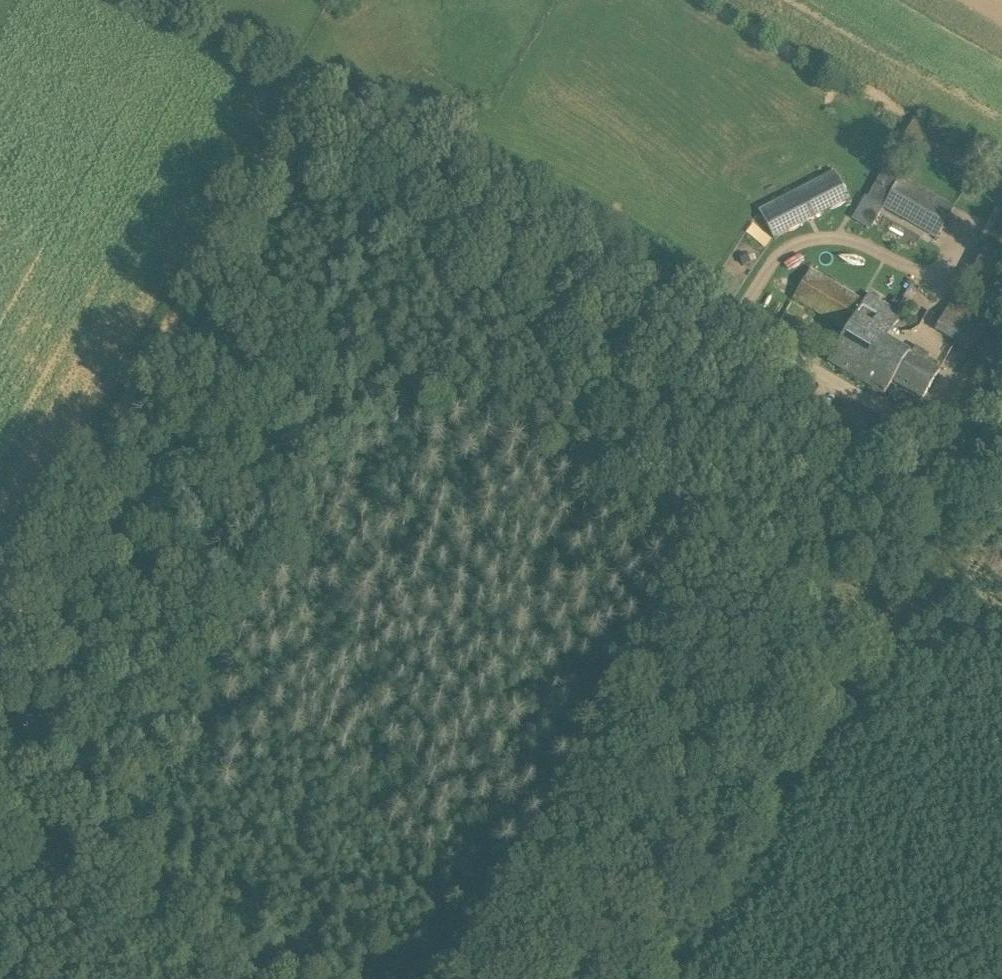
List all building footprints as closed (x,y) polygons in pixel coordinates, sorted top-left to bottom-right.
[(884,169),(867,198),(934,236),(951,206),(884,169)] [(849,198),(838,178),(764,217),(774,237),(849,198)] [(987,245),(1001,253),(1001,217),(987,245)] [(983,251),(963,287),(994,304),(1001,289),(1001,262),(983,251)] [(902,316),(868,295),(864,302),(811,270),(794,299),(847,331),(828,361),(885,395),(893,381),(923,400),(940,372),(925,363),(930,356),(916,347),(911,355),(887,340),(902,316)] [(956,295),(936,329),(972,351),(992,316),(956,295)] [(984,358),(973,352),(961,375),(972,381),(984,358)]
